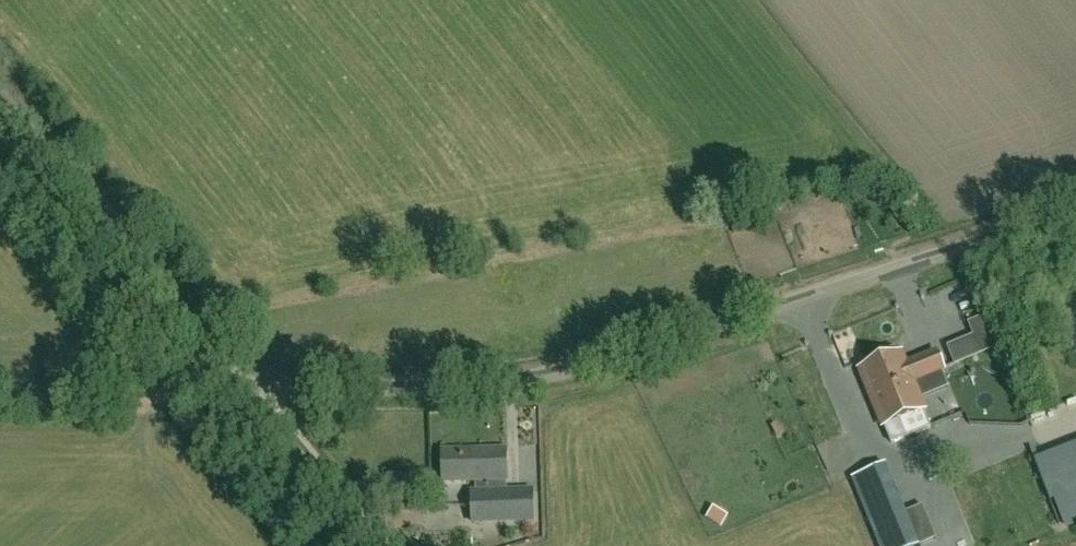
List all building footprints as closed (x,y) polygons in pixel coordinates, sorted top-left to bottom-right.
[(986,317),(970,324),(975,336),(983,355),(998,348),(986,317)] [(861,370),(872,398),(913,382),(913,383),(945,370),(938,353),(906,366),(901,354),(898,355),(896,349),(879,356),(881,362),(861,370)] [(898,427),(900,421),(925,411),(913,383),(913,382),(872,398),(884,428),(885,427),(892,444),(903,440),(898,427)] [(473,523),(534,521),(533,492),(507,493),(506,451),(442,453),(443,482),(476,481),(476,494),(472,495),(473,523)] [(1058,483),(1060,518),(1075,517),(1075,457),(1046,459),(1047,483),(1058,483)] [(886,466),(853,479),(880,545),(919,545),(886,466)] [(553,523),(552,537),(568,538),(568,524),(553,523)]
